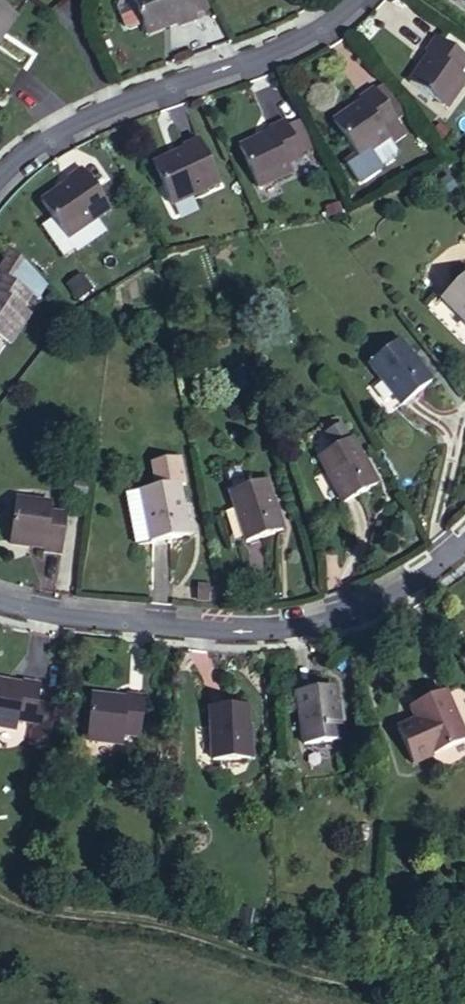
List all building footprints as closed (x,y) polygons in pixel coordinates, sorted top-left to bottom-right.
[(112,3),(123,27),(128,30),(141,24),(146,34),(179,22),(180,26),(197,19),(195,13),(190,0),(118,0),(112,3)] [(207,9),(204,0),(190,0),(195,13),(207,9)] [(464,10),(464,0),(451,0),(464,10)] [(16,16),(0,5),(0,39),(16,16)] [(464,64),(464,57),(435,36),(425,51),(429,53),(409,82),(446,108),(464,80),(464,77),(459,73),(464,64)] [(397,120),(406,113),(387,85),(377,92),(397,120)] [(383,130),(397,120),(377,92),(374,87),(359,97),(362,101),(333,121),(358,158),(388,137),(383,130)] [(392,142),(405,133),(397,120),(383,130),(388,137),(392,142)] [(301,156),(301,155),(284,121),(268,128),(270,132),(238,147),(257,187),(291,171),(286,163),(301,156)] [(170,205),(218,182),(198,137),(181,145),(183,149),(151,164),(170,205)] [(96,218),(110,209),(81,168),(67,177),(69,181),(40,201),(52,218),(73,249),(76,252),(106,232),(96,218)] [(63,256),(73,249),(52,218),(42,226),(63,256)] [(43,280),(10,247),(3,258),(5,259),(0,267),(0,337),(9,343),(29,313),(21,308),(30,294),(32,296),(43,280)] [(441,297),(464,322),(464,272),(441,297)] [(37,298),(46,284),(43,280),(32,296),(37,298)] [(402,404),(431,379),(399,340),(369,363),(402,404)] [(325,433),(333,448),(348,440),(340,424),(325,433)] [(343,503),(376,484),(351,438),(348,440),(333,448),(317,457),(343,503)] [(182,457),(149,462),(153,485),(137,488),(139,502),(124,505),(131,542),(186,531),(178,488),(186,486),(182,457)] [(245,542),(281,530),(266,480),(229,492),(245,542)] [(139,502),(137,488),(121,491),(124,505),(139,502)] [(66,513),(50,512),(51,502),(15,499),(10,544),(45,548),(44,552),(61,554),(66,513)] [(15,730),(17,720),(32,723),(33,723),(36,706),(39,687),(0,682),(0,728),(15,730)] [(303,745),(340,738),(333,688),(295,693),(303,745)] [(464,737),(464,736),(443,691),(409,707),(415,720),(395,729),(412,763),(464,737)] [(91,695),(87,740),(123,744),(124,735),(140,735),(143,699),(91,695)] [(55,710),(36,706),(33,723),(32,723),(29,743),(48,747),(55,710)] [(213,760),(249,757),(247,706),(210,708),(213,760)]
